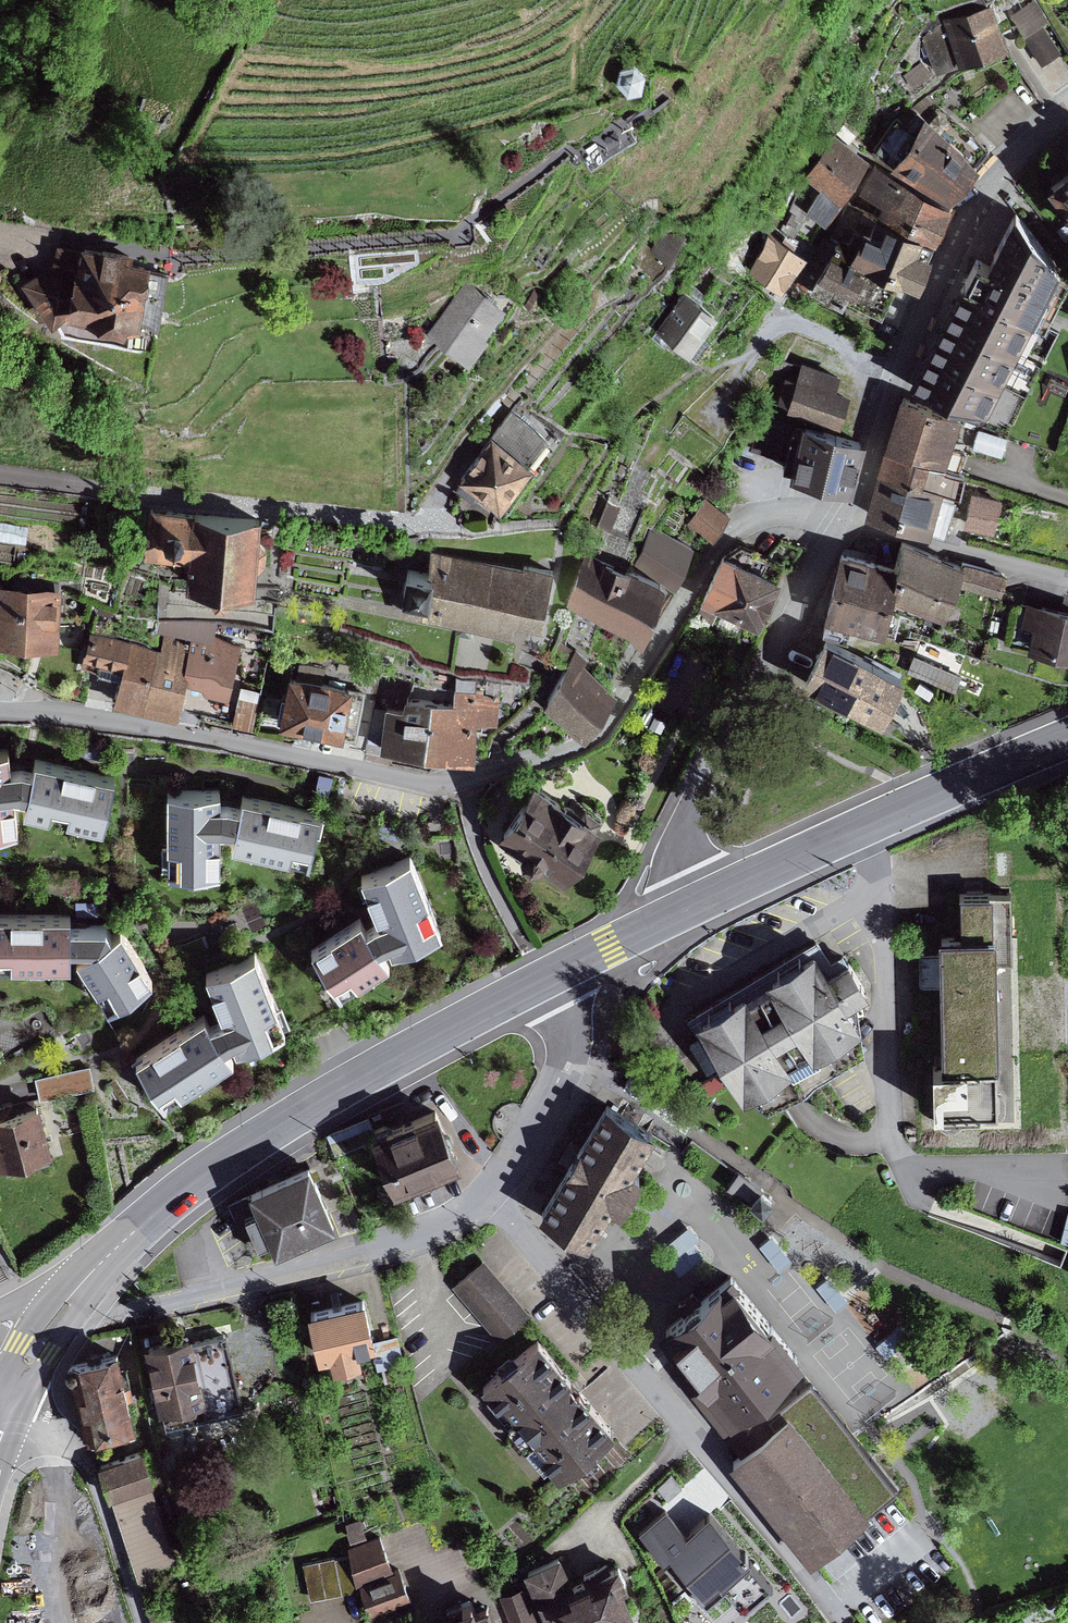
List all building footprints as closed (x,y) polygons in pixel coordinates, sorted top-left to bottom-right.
[(1012,10),(1026,32),(1049,17),(1038,0),(1029,0),(1012,10)] [(946,26),(923,35),(937,69),(1009,39),(994,4),(984,8),(982,3),(943,18),(946,26)] [(1045,26),(1026,39),(1042,62),(1061,49),(1045,26)] [(620,65),(618,79),(628,88),(642,83),(645,70),(633,61),(620,65)] [(912,107),(876,141),(951,192),(991,146),(928,93),(912,107)] [(868,148),(830,129),(777,226),(793,235),(809,208),(827,217),(868,148)] [(1049,175),(1067,200),(1067,160),(1049,175)] [(952,200),(879,161),(865,189),(881,198),(876,209),(938,229),(952,200)] [(876,209),(862,203),(848,201),(828,242),(868,258),(920,278),(938,229),(876,209)] [(1016,203),(990,254),(978,247),(911,374),(986,405),(1033,311),(1044,317),(1067,271),(1067,269),(1016,203)] [(665,228),(652,251),(670,260),(688,229),(665,228)] [(772,233),(746,270),(777,292),(803,255),(772,233)] [(121,246),(79,239),(78,245),(57,241),(53,260),(25,280),(54,320),(69,309),(139,321),(151,257),(120,251),(121,246)] [(868,258),(828,242),(801,292),(814,300),(820,287),(882,315),(898,282),(863,266),(868,258)] [(502,302),(467,276),(429,328),(470,358),(489,332),(483,328),(502,302)] [(685,283),(657,323),(659,325),(651,336),(664,345),(672,334),(696,351),(709,334),(699,327),(715,305),(685,283)] [(840,371),(803,358),(801,363),(789,401),(787,405),(820,414),(843,414),(851,388),(837,383),(840,371)] [(789,401),(801,363),(789,359),(778,359),(766,393),(789,401)] [(1003,386),(994,414),(1009,419),(1019,391),(1003,386)] [(883,442),(889,444),(952,463),(958,447),(950,444),(961,411),(901,390),(883,442)] [(509,403),(491,430),(531,457),(528,461),(537,467),(562,429),(532,410),(529,416),(509,403)] [(790,465),(801,422),(792,419),(792,422),(765,414),(755,448),(784,457),(782,463),(790,465)] [(865,430),(803,414),(801,422),(790,465),(790,466),(851,480),(865,430)] [(531,457),(491,430),(460,476),(462,477),(481,490),(500,502),(528,461),(531,457)] [(952,463),(889,444),(884,462),(950,483),(961,485),(966,467),(952,463)] [(950,483),(884,462),(879,461),(865,510),(947,530),(957,494),(948,492),(950,483)] [(481,490),(462,477),(455,487),(474,500),(481,490)] [(1004,497),(969,490),(962,522),(997,530),(1004,497)] [(620,503),(601,495),(592,518),(611,525),(620,503)] [(702,495),(688,521),(713,535),(727,509),(702,495)] [(259,512),(151,505),(148,545),(189,547),(188,571),(210,572),(215,577),(224,577),(229,573),(253,576),(255,561),(266,556),(266,542),(258,537),(259,512)] [(0,524),(0,539),(26,543),(28,529),(0,524)] [(650,530),(639,557),(681,573),(693,543),(657,529),(650,530)] [(782,567),(722,540),(694,598),(763,630),(785,585),(781,583),(785,573),(782,567)] [(952,566),(887,544),(877,566),(872,598),(928,622),(943,588),(952,566)] [(550,566),(432,549),(429,563),(407,560),(399,612),(512,629),(514,611),(543,616),(550,566)] [(665,570),(585,549),(568,602),(642,629),(665,570)] [(877,566),(826,555),(809,619),(866,637),(872,598),(877,566)] [(996,581),(952,566),(943,588),(987,603),(996,581)] [(0,580),(0,633),(59,636),(62,583),(0,580)] [(1016,608),(1011,629),(1020,630),(1014,654),(1067,666),(1067,619),(1016,608)] [(157,633),(163,635),(212,646),(214,635),(217,624),(160,621),(157,633)] [(146,706),(160,645),(90,626),(79,666),(97,671),(101,657),(125,664),(115,699),(146,706)] [(163,635),(160,645),(146,706),(177,713),(185,680),(229,690),(241,642),(214,635),(212,646),(163,635)] [(892,679),(819,641),(793,689),(866,728),(892,679)] [(587,654),(576,648),(542,703),(586,729),(618,679),(585,658),(587,654)] [(957,676),(908,656),(901,674),(950,694),(957,676)] [(297,670),(289,668),(279,715),(356,731),(368,675),(299,660),(297,670)] [(430,669),(427,685),(452,690),(455,674),(430,669)] [(261,688),(243,684),(234,721),(252,726),(261,688)] [(453,699),(430,697),(425,746),(473,752),(477,717),(496,719),(499,696),(483,695),(484,688),(454,685),(453,699)] [(403,701),(385,699),(380,741),(425,746),(430,697),(404,694),(403,701)] [(16,826),(13,786),(27,790),(23,803),(105,823),(114,771),(35,752),(32,762),(28,761),(22,760),(11,761),(8,742),(0,743),(0,827),(16,826)] [(333,775),(319,772),(314,795),(328,798),(333,775)] [(601,817),(534,773),(497,830),(510,838),(504,846),(521,857),(523,854),(530,859),(539,857),(565,874),(601,817)] [(167,781),(167,867),(219,865),(219,819),(236,818),(232,839),(310,856),(320,807),(243,789),(241,799),(236,798),(230,795),(220,795),(221,782),(167,781)] [(441,925),(411,851),(361,870),(377,914),(365,920),(360,912),(311,944),(342,989),(390,956),(379,939),(388,935),(392,946),(441,925)] [(966,1111),(1003,1113),(1007,1104),(1007,1098),(1007,1094),(1004,1089),(998,1086),(996,960),(1013,959),(1011,890),(961,891),(960,927),(942,928),(942,949),(922,950),(919,952),(919,981),(923,983),(943,983),(944,1058),(934,1058),(937,1109),(939,1114),(942,1118),(947,1121),(952,1122),(957,1121),(961,1118),(964,1115),(966,1111)] [(97,899),(76,899),(77,913),(98,913),(97,899)] [(0,909),(0,960),(70,959),(71,937),(92,938),(77,950),(110,1000),(152,971),(122,922),(112,927),(105,918),(71,919),(71,908),(0,909)] [(816,937),(687,1016),(726,1079),(769,1109),(795,1093),(865,1050),(861,1018),(855,1001),(868,993),(845,956),(831,962),(816,937)] [(286,1024),(254,948),(206,967),(221,1011),(210,1016),(205,1009),(137,1053),(166,1097),(234,1053),(225,1039),(232,1035),(236,1044),(286,1024)] [(90,1064),(34,1076),(39,1098),(95,1086),(90,1064)] [(607,1098),(543,1207),(590,1234),(611,1199),(622,1206),(644,1169),(635,1164),(657,1126),(607,1098)] [(0,1109),(0,1158),(1,1161),(48,1147),(34,1099),(0,1109)] [(373,1129),(375,1134),(397,1186),(418,1177),(424,1177),(431,1174),(433,1171),(461,1159),(437,1103),(373,1129)] [(367,1115),(327,1133),(335,1151),(375,1134),(373,1129),(367,1115)] [(246,1194),(228,1202),(238,1223),(241,1222),(253,1247),(272,1238),(275,1245),(336,1218),(309,1159),(249,1186),(253,1195),(248,1198),(246,1194)] [(739,1169),(727,1185),(749,1201),(751,1199),(761,1185),(739,1169)] [(773,1194),(761,1185),(751,1199),(763,1208),(773,1194)] [(493,1264),(460,1292),(498,1337),(531,1310),(493,1264)] [(803,1351),(734,1266),(660,1325),(684,1356),(729,1411),(751,1394),(803,1351)] [(364,1293),(309,1307),(320,1352),(329,1350),(332,1364),(362,1356),(359,1344),(376,1340),(364,1293)] [(226,1331),(199,1337),(213,1399),(205,1400),(209,1416),(243,1408),(226,1331)] [(198,1333),(146,1345),(161,1409),(175,1406),(178,1423),(209,1416),(205,1400),(213,1399),(199,1337),(198,1333)] [(396,1334),(378,1338),(385,1363),(403,1359),(396,1334)] [(537,1336),(480,1384),(491,1397),(486,1400),(504,1420),(507,1417),(511,1422),(509,1424),(524,1443),(533,1436),(545,1450),(540,1455),(557,1475),(614,1426),(537,1336)] [(136,1419),(118,1346),(68,1358),(66,1362),(65,1365),(66,1369),(70,1374),(85,1432),(91,1430),(93,1439),(134,1429),(131,1421),(136,1419)] [(670,1368),(739,1452),(775,1423),(769,1416),(751,1394),(729,1411),(684,1356),(670,1368)] [(385,1363),(362,1369),(366,1383),(388,1377),(385,1363)] [(739,1452),(728,1460),(809,1560),(899,1487),(813,1381),(769,1416),(775,1423),(739,1452)] [(144,1448),(100,1463),(141,1584),(156,1579),(152,1566),(176,1558),(151,1482),(154,1479),(144,1448)] [(671,1561),(711,1608),(726,1596),(744,1618),(782,1586),(710,1503),(686,1523),(667,1500),(631,1531),(663,1568),(671,1561)] [(360,1517),(345,1522),(351,1539),(366,1534),(360,1517)] [(360,1583),(371,1617),(413,1602),(399,1564),(393,1567),(380,1534),(348,1545),(356,1584),(360,1583)] [(523,1569),(535,1597),(573,1581),(560,1552),(523,1569)] [(350,1554),(304,1564),(311,1598),(357,1588),(356,1584),(350,1554)] [(535,1597),(547,1622),(610,1622),(610,1619),(640,1606),(619,1560),(573,1581),(535,1597)] [(437,1622),(525,1622),(513,1592),(476,1607),(471,1595),(460,1600),(465,1612),(437,1622)]
